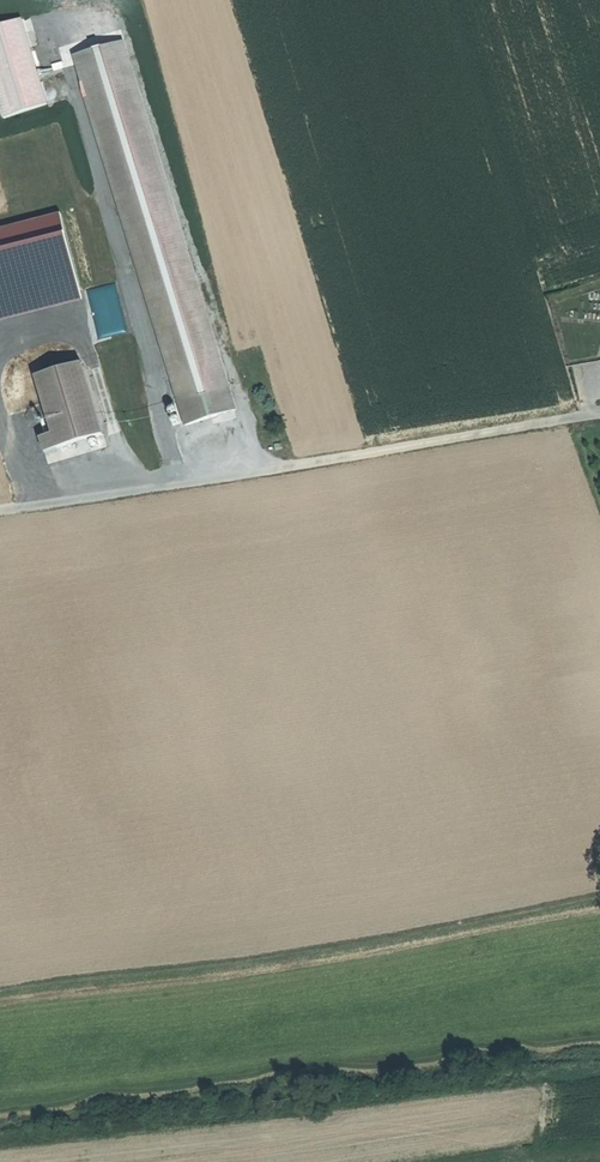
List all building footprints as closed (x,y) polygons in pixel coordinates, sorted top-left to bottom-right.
[(46,105),(19,23),(0,29),(0,111),(3,119),(46,105)] [(185,427),(235,412),(124,46),(74,61),(185,427)] [(105,436),(84,365),(39,378),(55,435),(43,439),(47,453),(105,436)]
